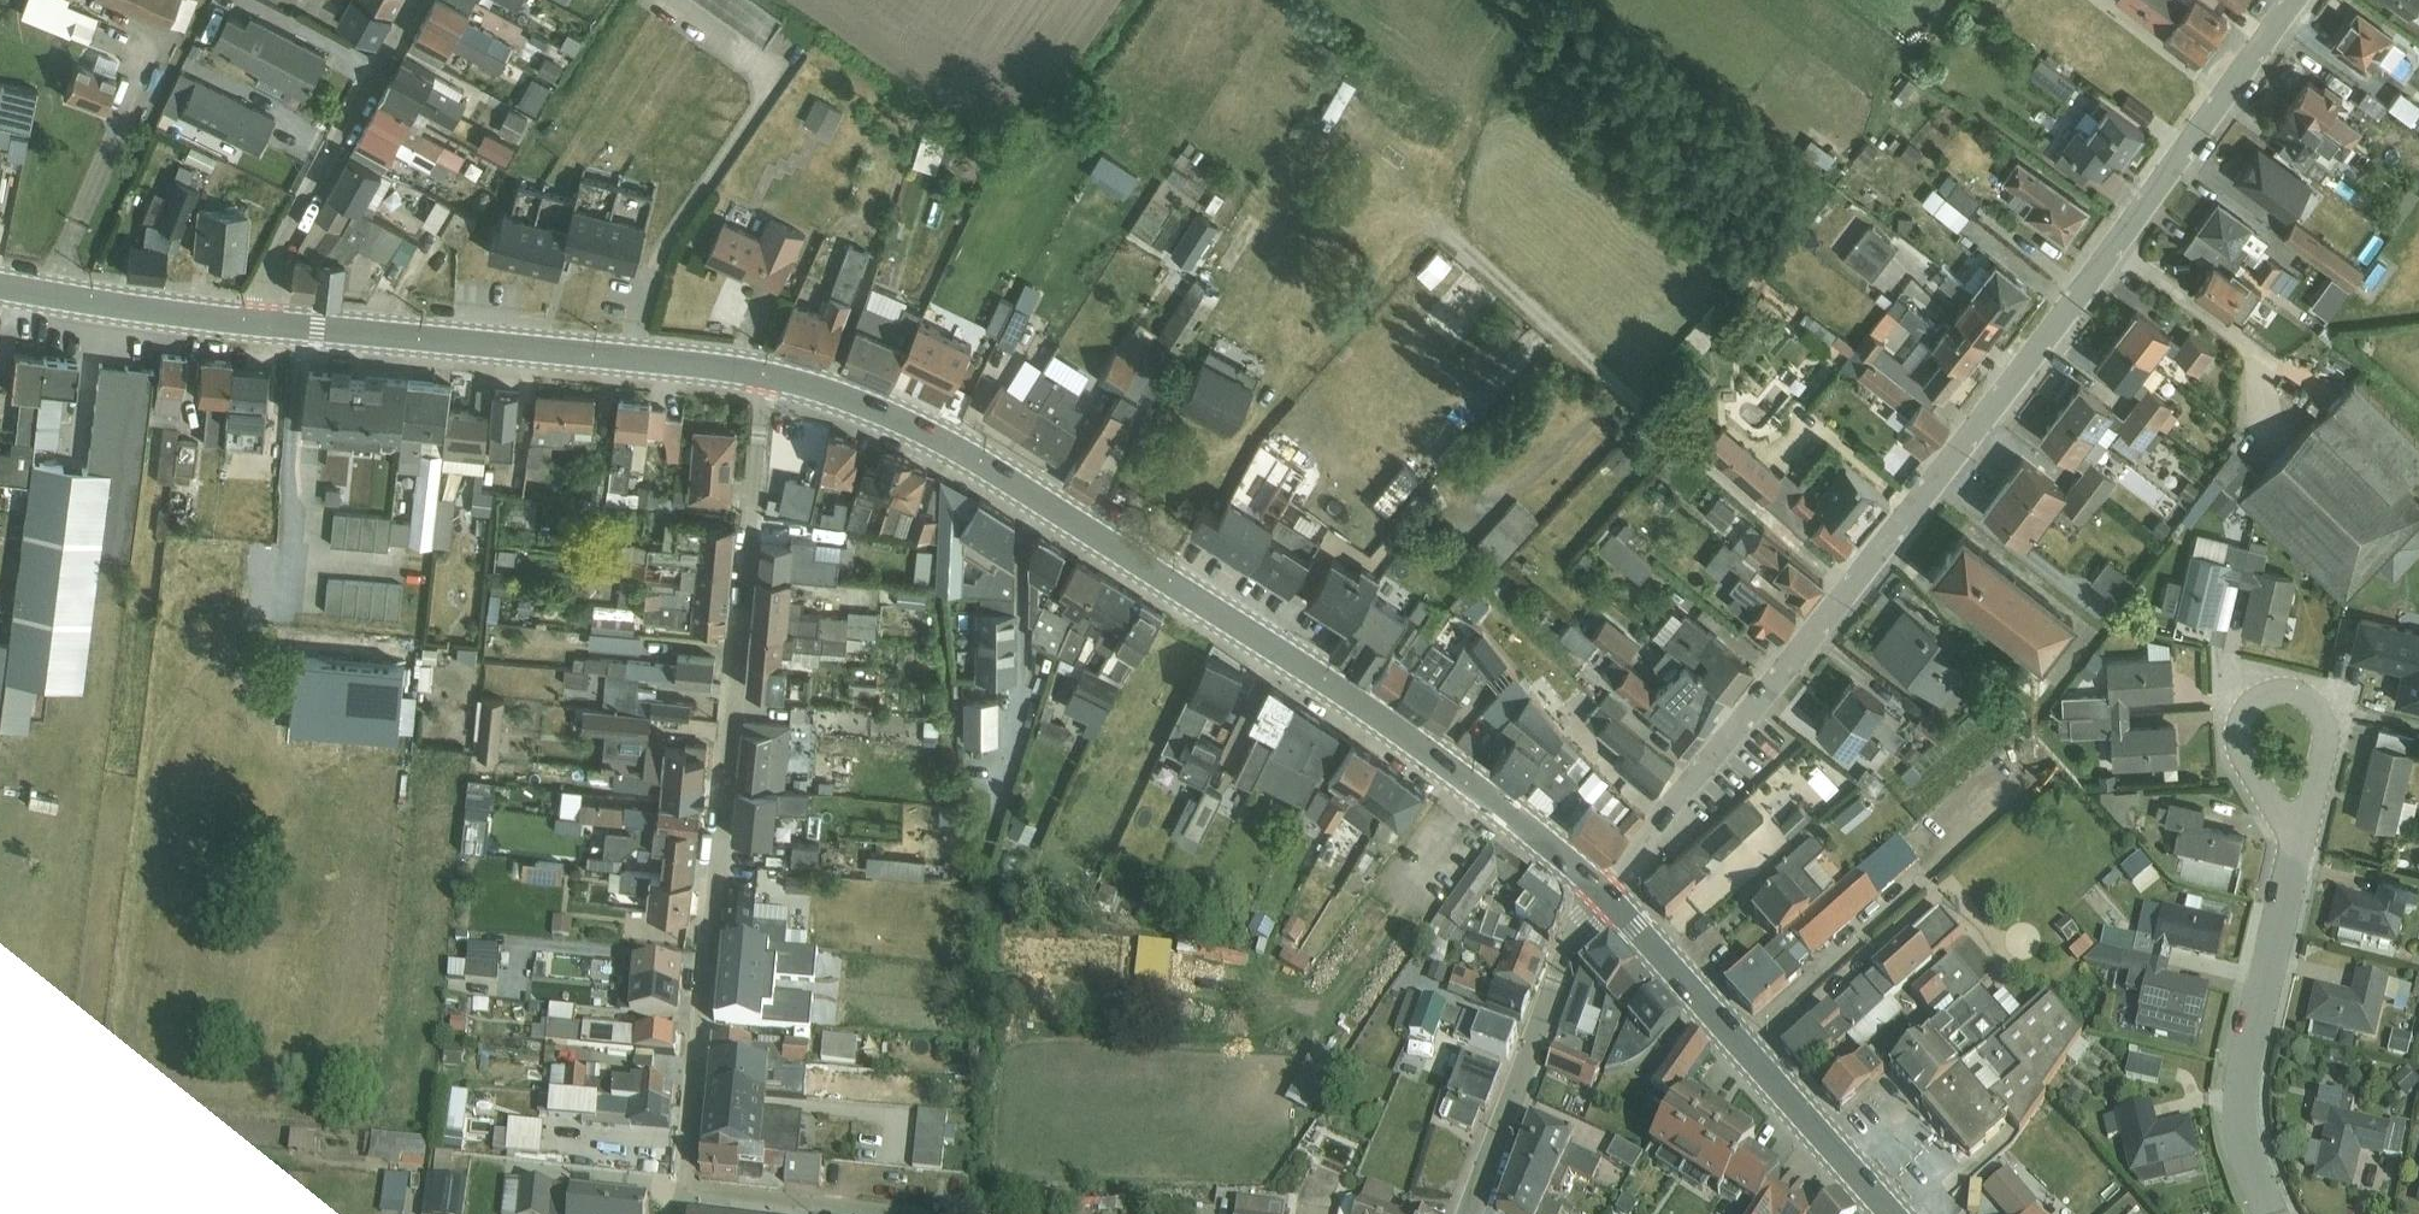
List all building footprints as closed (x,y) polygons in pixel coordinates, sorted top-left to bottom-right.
[(21,17),(62,32),(62,31),(89,42),(98,17),(66,4),(68,0),(28,0),(21,17)] [(172,27),(174,24),(187,30),(199,0),(105,0),(172,27)] [(347,18),(348,16),(382,35),(394,13),(371,0),(316,0),(347,18)] [(394,13),(401,0),(371,0),(394,13)] [(509,60),(516,48),(466,21),(477,1),(476,0),(435,0),(427,16),(509,60)] [(518,9),(523,0),(502,0),(518,9)] [(765,47),(784,22),(782,21),(783,20),(755,0),(700,0),(765,47)] [(2152,0),(2116,0),(2165,38),(2164,39),(2195,63),(2210,44),(2152,0)] [(2210,44),(2229,19),(2203,0),(2152,0),(2210,44)] [(2408,16),(2411,13),(2418,19),(2418,0),(2386,0),(2408,16)] [(2381,60),(2395,41),(2397,38),(2358,10),(2330,48),(2352,63),(2350,65),(2364,75),(2365,73),(2369,76),(2381,60)] [(230,15),(214,48),(261,73),(260,75),(262,75),(257,83),(282,96),(286,89),(306,99),(329,55),(252,16),(248,24),(230,15)] [(415,38),(448,55),(452,47),(501,74),(509,60),(427,16),(415,38)] [(448,55),(415,38),(409,48),(442,66),(448,55)] [(2395,41),(2381,60),(2392,68),(2406,49),(2395,41)] [(551,46),(538,72),(555,81),(568,55),(551,46)] [(2050,54),(2033,76),(2066,100),(2078,84),(2056,68),(2061,62),(2050,54)] [(393,79),(461,117),(468,104),(461,100),(465,91),(404,58),(393,79)] [(78,61),(64,98),(104,113),(117,75),(78,61)] [(182,71),(163,108),(260,155),(278,117),(182,71)] [(533,78),(518,105),(538,117),(554,89),(533,78)] [(381,100),(427,124),(430,117),(453,130),(461,117),(393,79),(381,100)] [(2293,101),(2354,145),(2363,132),(2334,110),(2344,95),(2327,83),(2324,88),(2310,79),(2293,101)] [(0,91),(0,127),(12,128),(7,158),(25,161),(38,91),(1,84),(0,91)] [(2380,118),(2389,106),(2367,90),(2358,102),(2380,118)] [(2389,106),(2418,127),(2418,103),(2401,90),(2389,106)] [(2129,93),(2120,106),(2145,125),(2155,112),(2129,93)] [(817,98),(805,123),(832,137),(845,112),(817,98)] [(370,121),(459,170),(467,157),(423,133),(427,124),(381,100),(370,121)] [(2065,149),(2055,162),(2084,182),(2093,170),(2099,174),(2114,154),(2123,160),(2144,132),(2101,101),(2093,112),(2087,108),(2076,124),(2079,127),(2062,147),(2065,149)] [(2354,145),(2293,101),(2276,125),(2289,135),(2286,140),(2303,152),(2305,150),(2312,155),(2303,168),(2355,206),(2364,193),(2332,170),(2341,157),(2343,159),(2354,145)] [(511,109),(499,132),(517,142),(530,119),(511,109)] [(351,155),(384,174),(395,152),(444,178),(447,174),(456,180),(461,171),(459,170),(370,121),(351,155)] [(925,129),(914,165),(938,172),(949,137),(925,129)] [(1812,139),(1804,150),(1828,167),(1836,155),(1812,139)] [(1869,143),(1853,161),(1863,170),(1880,151),(1869,143)] [(2259,145),(2234,180),(2288,220),(2313,186),(2259,145)] [(192,146),(185,160),(212,172),(218,158),(192,146)] [(1104,153),(1090,175),(1126,198),(1140,176),(1104,153)] [(384,174),(351,155),(330,193),(358,208),(373,216),(394,179),(384,174)] [(2019,158),(2003,180),(2017,190),(2008,202),(2067,246),(2082,224),(2084,226),(2091,217),(2088,215),(2092,209),(2019,158)] [(131,243),(127,276),(163,280),(167,248),(176,251),(181,235),(183,236),(201,190),(198,189),(201,182),(191,177),(193,170),(180,165),(175,178),(174,178),(166,196),(153,224),(148,223),(143,245),(131,243)] [(1948,194),(1947,196),(1971,215),(1983,200),(1950,174),(1939,187),(1948,194)] [(496,230),(490,253),(561,271),(566,247),(637,265),(654,195),(583,176),(577,200),(521,186),(514,212),(507,210),(501,230),(496,230)] [(1935,211),(1947,196),(1932,185),(1921,200),(1935,211)] [(2383,224),(2394,232),(2418,196),(2418,192),(2409,186),(2383,224)] [(154,191),(141,221),(153,224),(166,196),(154,191)] [(344,231),(358,208),(330,193),(299,247),(310,256),(306,260),(297,259),(293,295),(315,297),(321,258),(344,231)] [(441,233),(457,207),(439,197),(423,223),(441,233)] [(2197,232),(2240,263),(2245,256),(2259,267),(2254,273),(2286,296),(2300,278),(2267,256),(2270,253),(2264,249),(2269,242),(2253,230),(2255,227),(2219,201),(2197,232)] [(1202,204),(1167,257),(1191,273),(1218,233),(1223,237),(1231,224),(1225,220),(1226,219),(1202,204)] [(457,207),(441,233),(462,245),(478,219),(457,207)] [(200,208),(195,254),(209,255),(209,260),(242,264),(248,210),(228,208),(228,211),(200,208)] [(321,258),(315,297),(343,301),(347,265),(360,247),(391,264),(395,256),(406,236),(407,234),(373,216),(358,208),(344,231),(321,258)] [(725,221),(707,262),(744,279),(746,276),(780,291),(795,256),(797,256),(807,235),(770,218),(762,237),(725,221)] [(2332,273),(2349,286),(2353,289),(2365,272),(2297,220),(2283,238),(2332,273)] [(1857,241),(1844,258),(1873,280),(1897,248),(1870,226),(1869,227),(1861,221),(1849,236),(1857,241)] [(2240,263),(2197,232),(2184,249),(2202,262),(2205,258),(2215,263),(2207,274),(2203,271),(2193,284),(2196,287),(2194,289),(2227,313),(2229,310),(2242,320),(2263,293),(2250,284),(2252,281),(2236,269),(2240,263)] [(406,236),(395,256),(407,264),(419,243),(406,236)] [(795,304),(776,345),(830,361),(870,252),(850,245),(825,313),(795,304)] [(1964,284),(2007,318),(2033,287),(1997,259),(1991,267),(1982,261),(1964,284)] [(1967,323),(1989,340),(2007,318),(1964,284),(1942,266),(1934,278),(1965,304),(1956,314),(1967,323)] [(2349,286),(2332,273),(2318,291),(2336,304),(2349,286)] [(1149,351),(1172,366),(1174,368),(1201,325),(1196,322),(1198,318),(1204,322),(1221,294),(1196,278),(1153,344),(1149,351)] [(1028,284),(999,343),(1014,351),(1042,291),(1028,284)] [(888,385),(904,354),(924,314),(907,306),(909,301),(874,287),(868,305),(867,305),(841,365),(888,385)] [(977,291),(966,314),(979,320),(974,332),(996,343),(1014,305),(1013,304),(992,293),(990,297),(977,291)] [(1716,304),(1687,336),(1704,351),(1732,320),(1716,304)] [(1923,337),(1965,370),(1989,340),(1967,323),(1959,332),(1944,320),(1938,327),(1910,305),(1899,319),(1923,337)] [(2116,336),(2152,363),(2164,347),(2174,356),(2175,355),(2200,374),(2216,353),(2190,333),(2181,343),(2136,310),(2116,336)] [(1857,349),(1933,408),(1965,370),(1923,337),(1904,362),(1884,346),(1886,343),(1883,339),(1899,319),(1888,311),(1857,349)] [(1845,364),(1857,349),(1816,318),(1806,332),(1828,349),(1834,341),(1850,353),(1842,362),(1845,364)] [(1735,327),(1713,350),(1725,362),(1748,339),(1735,327)] [(1121,394),(1149,351),(1153,344),(1135,332),(1121,353),(1118,351),(1100,381),(1121,394)] [(2132,407),(2159,427),(2160,426),(2168,431),(2179,416),(2172,410),(2175,406),(2153,390),(2166,374),(2152,363),(2116,336),(2096,362),(2141,396),(2132,407)] [(904,354),(888,385),(940,410),(967,352),(954,347),(949,356),(938,351),(930,367),(904,354)] [(1211,348),(1181,407),(1227,433),(1259,375),(1211,348)] [(1857,349),(1845,364),(1896,406),(1888,418),(1900,428),(1906,421),(1915,428),(1904,443),(1923,457),(1951,421),(1933,408),(1857,349)] [(1149,351),(1121,394),(1064,482),(1090,499),(1103,478),(1094,473),(1143,391),(1155,397),(1172,366),(1149,351)] [(43,355),(17,353),(15,353),(11,393),(21,394),(15,453),(0,451),(0,481),(28,484),(30,463),(33,441),(43,355)] [(164,353),(156,410),(180,413),(187,356),(164,353)] [(1045,369),(1059,378),(1068,362),(1054,353),(1045,369)] [(43,355),(33,441),(59,444),(64,390),(76,391),(79,360),(43,355)] [(224,445),(230,364),(231,360),(201,358),(198,399),(208,400),(204,443),(224,445)] [(1059,378),(1045,369),(1026,358),(1008,387),(1004,385),(984,415),(1022,439),(1059,378)] [(1059,378),(1080,391),(1090,375),(1068,362),(1059,378)] [(111,473),(101,555),(132,559),(155,370),(101,364),(88,470),(111,473)] [(230,364),(224,445),(264,448),(271,376),(246,374),(247,366),(230,364)] [(246,374),(271,376),(272,368),(247,366),(246,374)] [(402,439),(408,381),(309,372),(304,424),(324,426),(323,440),(354,443),(354,445),(383,447),(383,438),(402,439)] [(1059,378),(1022,439),(1058,463),(1078,432),(1076,424),(1084,411),(1073,404),(1080,391),(1059,378)] [(2404,484),(2418,468),(2418,441),(2356,379),(2315,421),(2392,496),(2404,484)] [(408,381),(402,439),(399,469),(419,471),(413,523),(394,520),(390,542),(435,548),(435,545),(440,497),(443,470),(445,456),(449,410),(452,386),(408,381)] [(2059,410),(2108,446),(2120,429),(2121,430),(2141,445),(2143,447),(2159,427),(2132,407),(2125,417),(2080,384),(2059,410)] [(476,413),(490,414),(492,389),(478,388),(476,413)] [(495,390),(490,459),(515,460),(520,392),(495,390)] [(531,442),(525,494),(535,495),(537,478),(550,479),(553,445),(592,447),(597,398),(538,394),(536,433),(534,433),(531,442)] [(608,503),(622,505),(658,508),(661,488),(639,486),(639,494),(628,493),(632,467),(636,435),(649,436),(666,438),(668,417),(669,410),(653,408),(654,402),(621,399),(612,466),(608,503)] [(449,410),(445,456),(486,460),(490,414),(476,413),(449,410)] [(2076,481),(2102,501),(2118,480),(2095,463),(2108,446),(2059,410),(2040,435),(2084,470),(2076,481)] [(668,417),(666,438),(668,459),(678,460),(682,418),(668,417)] [(2221,481),(2295,553),(2308,565),(2345,600),(2418,523),(2418,499),(2404,484),(2392,496),(2315,421),(2261,476),(2233,449),(2215,475),(2221,481)] [(174,472),(177,440),(179,427),(164,425),(157,482),(173,483),(174,472)] [(695,429),(689,501),(733,505),(739,432),(695,429)] [(2141,445),(2121,430),(2113,441),(2133,456),(2141,445)] [(824,468),(823,477),(838,479),(835,497),(850,500),(853,482),(855,483),(860,457),(854,456),(858,440),(831,434),(824,468)] [(636,435),(632,467),(645,469),(649,436),(636,435)] [(1620,439),(1615,460),(1633,464),(1638,444),(1620,439)] [(177,440),(174,472),(195,474),(198,442),(177,440)] [(1314,478),(1291,461),(1261,440),(1221,515),(1204,505),(1192,527),(1249,564),(1279,518),(1292,498),(1300,503),(1316,480),(1314,478)] [(1810,493),(1816,486),(1806,476),(1799,483),(1786,472),(1781,477),(1745,446),(1726,467),(1806,538),(1812,531),(1839,556),(1857,536),(1810,493)] [(1291,461),(1314,478),(1323,467),(1300,449),(1291,461)] [(891,498),(904,456),(883,451),(877,470),(866,467),(846,527),(866,530),(877,494),(891,498)] [(445,456),(443,470),(476,473),(474,488),(482,489),(486,460),(445,456)] [(904,456),(891,498),(880,532),(934,539),(935,518),(913,512),(913,513),(904,510),(906,503),(916,506),(927,470),(911,465),(912,461),(904,456)] [(1810,493),(1857,536),(1859,537),(1890,501),(1840,458),(1816,486),(1810,493)] [(2102,501),(2076,481),(2067,491),(2024,458),(1983,510),(2028,545),(2061,502),(2086,522),(2102,501)] [(0,712),(0,728),(28,732),(34,685),(82,690),(98,555),(101,555),(111,473),(88,470),(30,463),(28,484),(8,645),(0,712)] [(592,501),(608,503),(612,466),(603,466),(602,483),(594,482),(592,501)] [(486,471),(485,488),(506,490),(507,473),(486,471)] [(810,511),(816,479),(786,473),(780,505),(810,511)] [(2221,481),(2215,475),(2189,509),(2195,513),(2221,481)] [(1016,597),(1016,521),(981,500),(942,478),(942,488),(941,513),(937,590),(981,593),(1016,597)] [(1699,492),(1691,502),(1724,530),(1738,513),(1736,511),(1740,507),(1713,484),(1706,492),(1717,502),(1715,504),(1711,502),(1699,492)] [(941,513),(942,488),(935,486),(928,509),(941,513)] [(1322,487),(1309,507),(1336,525),(1349,505),(1322,487)] [(2221,487),(2208,501),(2223,516),(2237,501),(2221,487)] [(474,491),(472,513),(491,515),(493,493),(474,491)] [(170,511),(170,512),(186,514),(188,496),(172,495),(170,511)] [(440,497),(435,545),(452,548),(457,499),(440,497)] [(510,499),(506,521),(536,525),(538,502),(510,499)] [(608,503),(592,501),(578,499),(574,523),(604,526),(607,510),(621,511),(622,505),(608,503)] [(1518,500),(1475,546),(1497,567),(1540,520),(1518,500)] [(159,515),(157,531),(168,532),(170,513),(160,512),(159,515)] [(335,513),(332,545),(388,550),(391,518),(335,513)] [(1279,518),(1249,564),(1290,590),(1321,541),(1311,535),(1318,525),(1301,514),(1294,525),(1279,518)] [(630,560),(732,570),(736,528),(665,521),(663,546),(633,544),(633,545),(614,544),(614,556),(630,557),(630,560)] [(1733,548),(1759,568),(1764,561),(1790,583),(1785,590),(1805,605),(1824,581),(1752,524),(1733,548)] [(1608,526),(1596,541),(1601,545),(1599,548),(1642,582),(1656,565),(1608,526)] [(2184,581),(2177,614),(2214,623),(2224,580),(2239,583),(2240,584),(2249,547),(2198,533),(2184,581)] [(1965,535),(1933,575),(2046,663),(2077,622),(1965,535)] [(1035,625),(1045,605),(1040,603),(1040,579),(1051,585),(1065,551),(1041,536),(1031,551),(1030,622),(1035,625)] [(758,575),(793,579),(837,583),(840,559),(815,556),(817,541),(791,538),(791,546),(761,543),(758,575)] [(2249,547),(2240,584),(2254,587),(2244,630),(2280,638),(2294,577),(2263,570),(2268,543),(2252,539),(2249,547)] [(1759,568),(1733,548),(1725,541),(1705,566),(1738,592),(1729,604),(1748,620),(1750,618),(1765,630),(1768,627),(1780,637),(1796,616),(1750,579),(1759,568)] [(495,548),(493,570),(518,572),(520,550),(495,548)] [(917,549),(915,581),(930,583),(933,550),(917,549)] [(2308,565),(2295,553),(2290,559),(2302,570),(2308,565)] [(1349,627),(1372,591),(1381,577),(1364,565),(1359,573),(1335,557),(1307,601),(1349,627)] [(1045,605),(1035,625),(1033,639),(1060,652),(1072,624),(1102,574),(1078,559),(1061,586),(1071,593),(1063,604),(1067,606),(1063,614),(1045,605)] [(732,570),(630,560),(629,575),(663,578),(664,571),(682,573),(681,585),(730,590),(732,570)] [(2108,561),(2093,581),(2119,600),(2134,580),(2108,561)] [(1072,624),(1060,652),(1059,655),(1061,656),(1058,668),(1071,673),(1090,633),(1087,631),(1096,616),(1107,624),(1095,645),(1109,654),(1118,640),(1143,599),(1102,574),(1072,624)] [(753,628),(858,638),(863,639),(864,627),(858,626),(858,633),(848,632),(849,619),(803,614),(804,599),(791,598),(793,579),(758,575),(753,628)] [(495,578),(493,593),(512,595),(513,580),(495,578)] [(2177,614),(2184,581),(2169,578),(2161,610),(2177,614)] [(329,580),(326,613),(399,619),(402,587),(329,580)] [(2224,580),(2214,623),(2229,626),(2239,583),(2224,580)] [(619,606),(635,608),(638,583),(622,581),(619,606)] [(730,590),(681,585),(649,582),(647,604),(728,610),(730,590)] [(1463,590),(1450,605),(1460,613),(1472,599),(1463,590)] [(1372,591),(1349,627),(1331,653),(1366,677),(1409,616),(1372,591)] [(1016,597),(981,593),(980,611),(975,611),(976,679),(1017,679),(1016,597)] [(492,595),(489,622),(498,623),(502,596),(492,595)] [(1143,599),(1118,640),(1139,652),(1164,612),(1143,599)] [(635,608),(619,606),(595,604),(593,631),(635,635),(636,619),(634,619),(635,608)] [(728,610),(647,604),(645,622),(668,624),(667,626),(726,631),(728,610)] [(1669,646),(1726,694),(1731,698),(1754,669),(1725,646),(1728,642),(1677,604),(1654,634),(1669,646)] [(1394,697),(1433,641),(1449,617),(1437,607),(1422,628),(1417,625),(1400,649),(1405,652),(1401,657),(1394,652),(1373,682),(1394,697)] [(1905,607),(1872,649),(1943,704),(1967,674),(1934,648),(1943,636),(1905,607)] [(1120,683),(1111,703),(1133,714),(1143,698),(1144,699),(1161,671),(1167,674),(1194,631),(1164,612),(1139,652),(1120,683)] [(1616,656),(1623,661),(1639,642),(1608,617),(1592,637),(1616,656)] [(2352,657),(2404,669),(2397,701),(2418,707),(2418,632),(2361,618),(2352,657)] [(858,638),(753,628),(747,688),(787,692),(789,662),(784,661),(785,650),(794,651),(794,648),(847,652),(847,647),(852,648),(852,644),(858,644),(858,638)] [(1441,685),(1419,715),(1439,728),(1479,669),(1487,678),(1509,663),(1485,631),(1466,644),(1467,645),(1441,685)] [(590,632),(589,648),(640,652),(642,637),(590,632)] [(2110,694),(2063,696),(2064,716),(2129,712),(2129,701),(2175,698),(2170,643),(2149,639),(2150,658),(2108,660),(2110,694)] [(1433,641),(1394,697),(1419,715),(1441,685),(1437,682),(1454,656),(1433,641)] [(8,645),(0,643),(0,712),(8,645)] [(1643,678),(1706,728),(1719,712),(1710,704),(1714,699),(1718,703),(1726,694),(1669,646),(1643,678)] [(458,648),(457,662),(476,663),(477,650),(458,648)] [(784,661),(789,662),(821,664),(822,656),(847,657),(847,652),(794,648),(794,651),(785,650),(784,661)] [(2095,651),(2079,672),(2089,679),(2105,659),(2095,651)] [(574,669),(590,670),(608,672),(641,675),(714,683),(716,658),(680,654),(679,665),(586,657),(586,658),(575,657),(574,669)] [(1623,661),(1616,656),(1601,674),(1642,709),(1645,705),(1677,732),(1672,738),(1688,751),(1706,728),(1643,678),(1623,661)] [(1207,695),(1226,704),(1228,705),(1242,674),(1207,658),(1177,721),(1187,725),(1190,720),(1194,721),(1207,695)] [(420,663),(420,688),(433,689),(435,664),(420,663)] [(1111,703),(1120,683),(1086,667),(1066,708),(1089,719),(1084,732),(1095,737),(1111,703)] [(852,668),(850,692),(878,694),(880,670),(852,668)] [(590,670),(574,669),(566,669),(565,685),(589,687),(590,670)] [(641,675),(608,672),(604,709),(652,714),(691,718),(692,702),(657,698),(658,691),(639,689),(641,675)] [(1529,773),(1564,735),(1517,673),(1482,713),(1502,728),(1496,734),(1510,743),(1491,766),(1516,787),(1529,773)] [(1835,703),(1882,739),(1896,750),(1908,735),(1896,726),(1902,719),(1887,708),(1887,706),(1853,680),(1835,703)] [(1258,781),(1295,701),(1271,685),(1251,723),(1261,728),(1236,779),(1254,788),(1258,781)] [(1600,704),(1619,719),(1629,707),(1610,692),(1600,704)] [(1190,720),(1187,725),(1200,731),(1211,709),(1222,714),(1226,704),(1207,695),(1194,721),(1190,720)] [(479,697),(475,737),(481,737),(479,756),(500,758),(506,700),(479,697)] [(1000,699),(964,699),(965,743),(1000,742),(1000,699)] [(1295,701),(1258,781),(1304,805),(1321,770),(1340,731),(1295,701)] [(1882,739),(1835,703),(1816,728),(1848,753),(1856,742),(1871,754),(1882,739)] [(1046,704),(1036,737),(1063,746),(1070,725),(1051,719),(1056,707),(1046,704)] [(1619,719),(1600,704),(1587,720),(1624,753),(1615,764),(1652,794),(1675,766),(1619,719)] [(652,714),(604,709),(578,707),(575,727),(583,727),(583,731),(620,734),(618,753),(605,752),(603,769),(704,779),(707,744),(688,742),(687,747),(648,742),(649,737),(651,737),(652,714)] [(1925,711),(1916,723),(1938,740),(1947,727),(1925,711)] [(2128,715),(2109,716),(2069,717),(2069,737),(2110,736),(2112,770),(2177,767),(2175,725),(2129,727),(2128,715)] [(925,720),(923,744),(936,745),(937,735),(939,735),(940,721),(925,720)] [(738,786),(786,790),(791,726),(744,721),(738,786)] [(2375,738),(2357,817),(2397,826),(2415,748),(2414,747),(2417,733),(2381,725),(2378,739),(2375,738)] [(1175,726),(1164,748),(1186,758),(1179,774),(1207,786),(1226,746),(1191,731),(1190,733),(1175,726)] [(1468,728),(1457,741),(1472,752),(1482,738),(1468,728)] [(1340,731),(1321,770),(1344,786),(1343,788),(1339,785),(1331,797),(1320,790),(1307,810),(1334,828),(1344,811),(1378,756),(1340,731)] [(1564,735),(1529,773),(1539,782),(1558,799),(1567,788),(1569,789),(1591,764),(1564,735)] [(1378,756),(1344,811),(1372,834),(1383,810),(1407,778),(1378,756)] [(1863,765),(1857,779),(1877,789),(1884,775),(1863,765)] [(704,779),(603,769),(590,768),(589,781),(624,785),(624,788),(663,792),(662,797),(703,801),(703,800),(707,800),(708,785),(704,785),(704,779)] [(2099,770),(2100,783),(2117,782),(2116,769),(2099,770)] [(1383,810),(1372,834),(1388,840),(1389,838),(1393,840),(1419,809),(1416,806),(1426,793),(1407,778),(1383,810)] [(470,780),(467,804),(495,808),(496,800),(493,800),(494,783),(470,780)] [(1558,799),(1539,782),(1528,795),(1548,812),(1559,800),(1558,799)] [(786,790),(738,786),(732,837),(774,841),(778,810),(808,813),(810,792),(786,790)] [(1201,799),(1181,838),(1178,843),(1194,851),(1222,796),(1206,788),(1201,799)] [(609,820),(698,829),(701,807),(661,803),(661,807),(627,804),(626,807),(582,803),(583,792),(564,789),(561,814),(609,820)] [(2115,789),(2115,798),(2139,797),(2138,789),(2115,789)] [(1572,824),(1592,800),(1584,793),(1564,817),(1572,824)] [(1181,838),(1201,799),(1190,794),(1170,833),(1181,838)] [(1592,800),(1572,824),(1569,828),(1604,858),(1630,831),(1620,821),(1595,796),(1592,800)] [(1674,861),(1645,896),(1666,920),(1708,882),(1696,870),(1718,850),(1723,857),(1743,838),(1742,836),(1764,817),(1745,796),(1674,860),(1674,861)] [(1860,796),(1835,816),(1847,831),(1873,811),(1860,796)] [(2176,857),(2240,871),(2249,831),(2203,821),(2207,805),(2170,797),(2166,818),(2184,822),(2176,857)] [(1620,821),(1630,831),(1644,816),(1634,806),(1620,821)] [(1800,806),(1780,825),(1792,837),(1812,818),(1800,806)] [(469,816),(465,850),(482,852),(486,818),(469,816)] [(557,816),(555,830),(583,833),(585,819),(557,816)] [(1018,817),(1010,834),(1028,842),(1037,825),(1018,817)] [(698,829),(609,820),(605,856),(623,858),(632,850),(637,845),(665,848),(664,860),(662,875),(693,878),(698,829)] [(1826,901),(1778,943),(1727,986),(1753,1016),(1754,1016),(1803,974),(1797,968),(1811,956),(1813,959),(1880,901),(1878,898),(1920,864),(1899,840),(1858,875),(1857,874),(1826,901)] [(1778,943),(1826,901),(1823,898),(1804,876),(1816,866),(1826,857),(1814,842),(1760,888),(1771,899),(1753,915),(1778,943)] [(794,844),(792,863),(818,865),(819,846),(794,844)] [(637,845),(632,850),(638,856),(638,858),(664,860),(665,848),(637,845)] [(1436,939),(1447,948),(1450,943),(1453,946),(1463,932),(1463,935),(1464,937),(1469,938),(1470,935),(1498,946),(1509,917),(1490,910),(1489,914),(1479,910),(1499,883),(1538,913),(1529,925),(1529,931),(1531,931),(1522,954),(1546,963),(1566,910),(1563,898),(1493,845),(1428,933),(1436,939)] [(2138,845),(2125,857),(2144,879),(2157,867),(2138,845)] [(1365,849),(1354,866),(1364,872),(1375,855),(1365,849)] [(623,858),(605,856),(589,854),(588,866),(622,869),(623,858)] [(868,855),(866,874),(924,881),(926,861),(868,855)] [(524,860),(522,878),(563,883),(565,864),(524,860)] [(1804,876),(1823,898),(1836,888),(1816,866),(1804,876)] [(693,878),(662,875),(611,869),(610,888),(650,892),(647,910),(689,915),(693,878)] [(788,874),(786,891),(827,894),(829,878),(788,874)] [(2331,925),(2400,942),(2414,882),(2382,875),(2377,897),(2340,888),(2331,925)] [(1104,889),(1094,913),(1109,917),(1118,895),(1104,889)] [(728,890),(723,943),(807,951),(809,936),(789,933),(791,912),(757,909),(758,893),(728,890)] [(2133,950),(2152,955),(2171,959),(2173,948),(2217,958),(2227,917),(2165,903),(2157,936),(2138,931),(2133,950)] [(1847,1037),(1891,999),(1962,936),(1941,911),(1911,936),(1910,935),(1783,1049),(1805,1074),(1847,1037)] [(2081,929),(2066,912),(2055,922),(2070,938),(2081,929)] [(1257,916),(1249,932),(1270,941),(1277,926),(1257,916)] [(555,917),(553,935),(572,937),(574,919),(555,917)] [(1292,920),(1283,936),(1297,944),(1306,928),(1292,920)] [(2136,932),(2117,927),(2113,945),(2132,950),(2136,932)] [(2096,943),(2087,934),(2070,949),(2079,959),(2096,943)] [(1546,963),(1522,954),(1498,946),(1470,935),(1469,938),(1465,948),(1482,954),(1480,959),(1482,960),(1494,975),(1499,976),(1497,980),(1533,994),(1546,963)] [(1447,948),(1436,939),(1424,960),(1434,964),(1445,968),(1449,947),(1447,948)] [(1608,997),(1636,969),(1610,940),(1581,967),(1582,968),(1560,1031),(1577,1038),(1578,1035),(1587,1009),(1595,984),(1608,997)] [(1193,942),(1192,963),(1256,968),(1258,947),(1193,942)] [(468,964),(500,967),(501,951),(469,948),(468,964)] [(2148,975),(2140,1007),(2203,1022),(2212,982),(2168,972),(2171,959),(2152,955),(2133,950),(2128,970),(2148,975)] [(1956,1011),(1982,989),(1953,957),(1906,998),(1923,1018),(1945,998),(1956,1011)] [(1295,961),(1288,974),(1302,982),(1308,969),(1295,961)] [(466,980),(468,964),(449,962),(448,979),(466,980)] [(624,963),(620,1013),(679,1019),(683,969),(624,963)] [(468,964),(466,980),(498,983),(500,967),(468,964)] [(1445,968),(1434,964),(1428,980),(1444,986),(1449,970),(1445,968)] [(2309,1020),(2377,1035),(2391,976),(2358,968),(2353,991),(2318,982),(2309,1020)] [(1593,1059),(1582,1086),(1592,1091),(1601,1068),(1604,1066),(1616,1036),(1623,1038),(1625,1032),(1619,1029),(1625,1012),(1653,987),(1636,969),(1608,997),(1604,1014),(1598,1041),(1593,1059)] [(1491,1003),(1488,1010),(1521,1023),(1531,1000),(1457,971),(1451,988),(1491,1003)] [(716,983),(714,1022),(748,1023),(750,985),(716,983)] [(1491,1003),(1451,988),(1448,995),(1488,1010),(1491,1003)] [(1923,1108),(2025,1015),(2004,993),(1994,1003),(1982,989),(1956,1011),(1890,1070),(1923,1108)] [(1412,1036),(1425,1000),(1410,994),(1396,1030),(1412,1036)] [(1625,1032),(1623,1038),(1605,1076),(1636,1064),(1648,1056),(1680,1018),(1659,995),(1631,1019),(1625,1032)] [(2025,1015),(1923,1108),(1970,1161),(2008,1128),(2004,1124),(2009,1119),(2021,1134),(2046,1099),(2043,1094),(2068,1059),(2081,1041),(2083,1038),(2046,996),(2025,1015)] [(1891,999),(1847,1037),(1861,1053),(1905,1014),(1891,999)] [(1425,1000),(1412,1036),(1435,1045),(1443,1026),(1476,1038),(1472,1046),(1508,1060),(1518,1035),(1425,1000)] [(585,1026),(583,1027),(576,1027),(578,1010),(551,1007),(547,1045),(637,1053),(655,1054),(676,1056),(677,1035),(619,1029),(585,1026)] [(1587,1009),(1578,1035),(1598,1041),(1604,1014),(1587,1009)] [(2110,1027),(2106,1013),(2094,1016),(2098,1030),(2110,1027)] [(452,1018),(451,1034),(467,1035),(468,1018),(452,1018)] [(2415,1022),(2398,1018),(2391,1049),(2407,1053),(2415,1022)] [(585,1026),(619,1029),(619,1023),(584,1020),(583,1027),(585,1026)] [(2309,1035),(2336,1039),(2338,1027),(2310,1024),(2309,1035)] [(1691,1031),(1650,1085),(1674,1105),(1710,1053),(1691,1031)] [(825,1037),(823,1062),(857,1064),(859,1040),(825,1037)] [(740,1063),(809,1068),(811,1044),(787,1042),(787,1049),(781,1049),(782,1042),(760,1040),(760,1047),(753,1046),(753,1043),(714,1039),(712,1060),(740,1063)] [(2081,1041),(2068,1059),(2077,1066),(2090,1048),(2081,1041)] [(447,1045),(444,1067),(465,1069),(466,1046),(447,1045)] [(1582,1086),(1593,1059),(1555,1045),(1546,1069),(1582,1086)] [(1315,1048),(1287,1103),(1309,1114),(1338,1060),(1315,1048)] [(1872,1050),(1823,1094),(1841,1114),(1884,1075),(1878,1069),(1884,1063),(1872,1050)] [(655,1054),(637,1053),(635,1067),(653,1069),(655,1054)] [(2140,1070),(2176,1078),(2180,1062),(2144,1054),(2140,1070)] [(1455,1085),(1441,1120),(1472,1133),(1480,1111),(1486,1113),(1500,1077),(1454,1059),(1450,1072),(1456,1074),(1452,1083),(1455,1085)] [(809,1068),(740,1063),(739,1081),(782,1085),(804,1086),(803,1090),(827,1091),(827,1102),(857,1105),(859,1088),(879,1089),(881,1074),(809,1068)] [(2405,1064),(2390,1077),(2404,1093),(2418,1080),(2405,1064)] [(551,1095),(674,1107),(676,1086),(634,1082),(633,1086),(607,1084),(608,1069),(589,1068),(588,1073),(553,1069),(551,1095)] [(782,1085),(739,1081),(738,1092),(781,1096),(782,1085)] [(1557,1104),(1560,1087),(1544,1084),(1541,1101),(1557,1104)] [(2325,1124),(2313,1177),(2350,1186),(2359,1148),(2382,1153),(2389,1123),(2349,1114),(2353,1096),(2318,1087),(2310,1121),(2325,1124)] [(454,1091),(452,1111),(468,1112),(470,1092),(454,1091)] [(710,1105),(767,1111),(768,1095),(709,1092),(707,1108),(710,1105)] [(1715,1115),(1718,1111),(1715,1109),(1714,1111),(1711,1109),(1708,1107),(1705,1105),(1702,1102),(1700,1105),(1683,1094),(1663,1124),(1650,1147),(1662,1154),(1656,1163),(1702,1193),(1709,1185),(1720,1192),(1749,1150),(1755,1141),(1738,1130),(1740,1126),(1736,1125),(1732,1126),(1731,1121),(1728,1120),(1729,1118),(1728,1117),(1726,1116),(1724,1120),(1715,1115)] [(674,1107),(551,1095),(550,1120),(585,1123),(585,1125),(630,1129),(630,1125),(672,1129),(674,1107)] [(2150,1099),(2114,1108),(2115,1112),(2103,1115),(2108,1135),(2120,1132),(2130,1172),(2199,1155),(2189,1115),(2156,1123),(2150,1099)] [(703,1147),(798,1157),(803,1114),(767,1111),(710,1105),(707,1108),(703,1147)] [(1726,1116),(1728,1117),(1718,1111),(1715,1115),(1724,1120),(1726,1116)] [(919,1112),(914,1168),(942,1171),(945,1143),(955,1144),(956,1129),(946,1128),(948,1114),(919,1112)] [(1520,1148),(1571,1172),(1594,1183),(1603,1163),(1572,1148),(1577,1135),(1531,1118),(1520,1148)] [(471,1119),(470,1138),(492,1140),(493,1120),(471,1119)] [(510,1121),(507,1156),(541,1160),(544,1123),(510,1121)] [(291,1133),(289,1153),(314,1156),(316,1136),(291,1133)] [(367,1136),(365,1156),(371,1157),(370,1163),(425,1168),(428,1140),(373,1135),(373,1137),(367,1136)] [(1618,1140),(1608,1158),(1634,1173),(1644,1156),(1618,1140)] [(798,1157),(703,1147),(701,1171),(764,1178),(765,1169),(786,1171),(785,1183),(820,1187),(823,1160),(798,1157)] [(1563,1211),(1570,1213),(1573,1213),(1576,1208),(1550,1195),(1554,1187),(1562,1191),(1571,1172),(1520,1148),(1507,1185),(1563,1211)] [(1749,1150),(1720,1192),(1736,1203),(1740,1198),(1764,1161),(1756,1156),(1750,1152),(1749,1150)] [(1756,1209),(1780,1170),(1776,1169),(1764,1161),(1740,1198),(1756,1209)] [(2003,1166),(1980,1188),(2005,1213),(2050,1213),(2003,1166)] [(1756,1209),(1753,1213),(1818,1213),(1825,1208),(1780,1170),(1756,1209)] [(381,1212),(393,1213),(405,1213),(410,1177),(387,1174),(381,1212)] [(423,1213),(464,1213),(469,1181),(428,1175),(423,1213)] [(648,1196),(507,1180),(503,1213),(646,1213),(648,1196)] [(1342,1213),(1401,1213),(1390,1211),(1397,1191),(1369,1181),(1362,1203),(1352,1199),(1347,1202),(1342,1213)] [(1507,1185),(1497,1212),(1501,1213),(1562,1213),(1563,1211),(1507,1185)] [(1617,1209),(1623,1213),(1634,1213),(1639,1204),(1623,1196),(1617,1209)] [(1838,1196),(1825,1208),(1818,1213),(1854,1213),(1838,1196)] [(1236,1213),(1284,1213),(1285,1205),(1238,1199),(1236,1213)]
